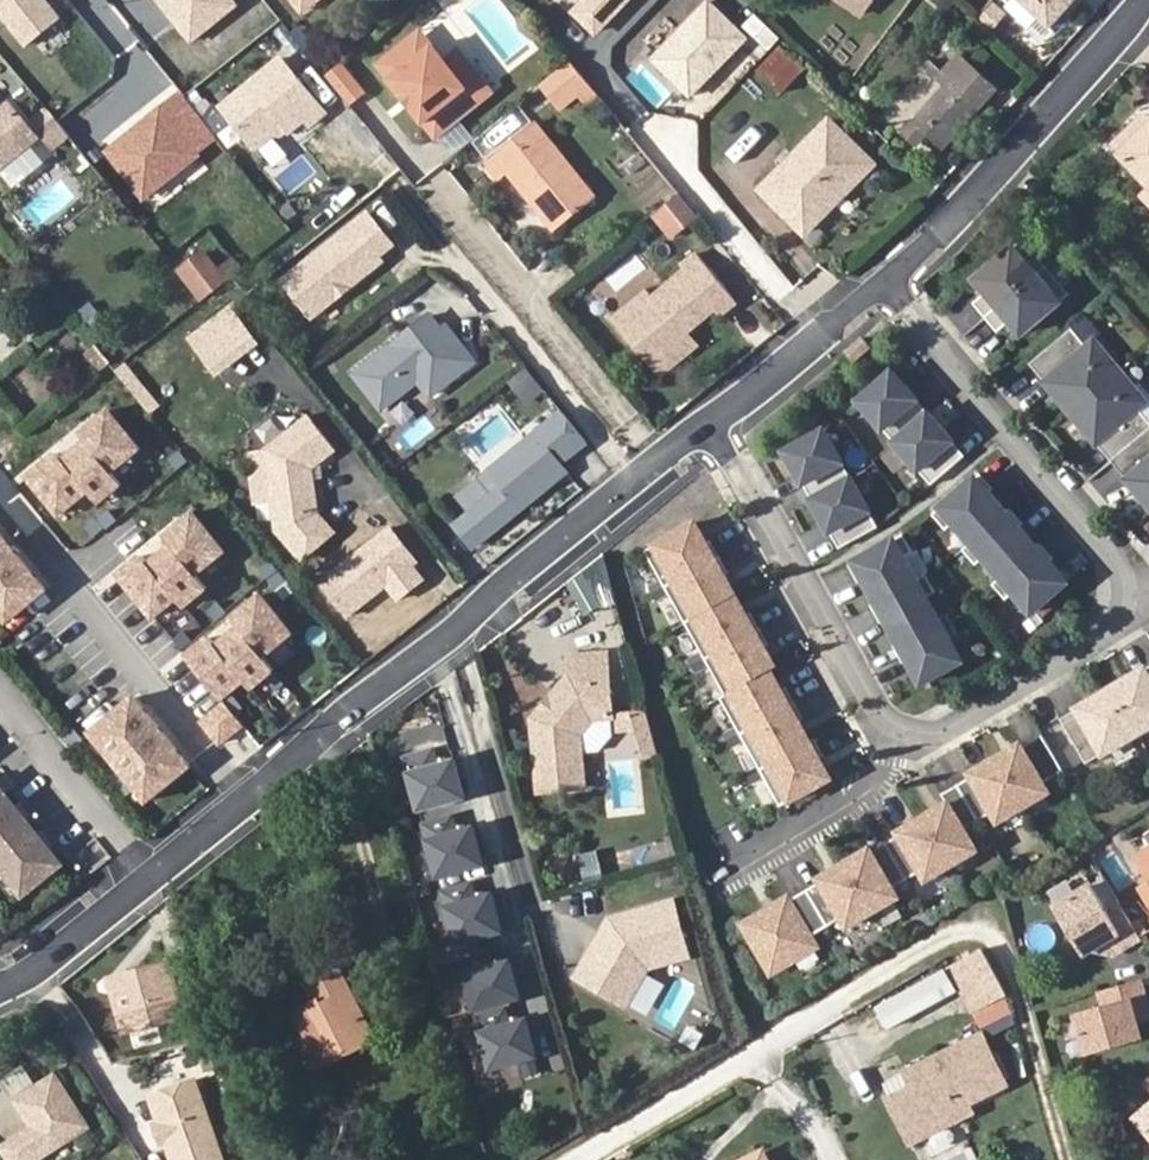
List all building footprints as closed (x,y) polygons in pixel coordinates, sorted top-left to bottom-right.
[(26,49),(63,18),(48,0),(0,0),(0,17),(26,49)] [(237,0),(157,0),(193,44),(241,5),(237,0)] [(296,1),(302,9),(313,0),(297,0),(296,1)] [(798,3),(848,37),(872,0),(800,0),(798,3)] [(1007,5),(1029,24),(1039,13),(1047,20),(1060,6),(1064,10),(1073,0),(1011,0),(1007,5)] [(1060,6),(1047,20),(1051,24),(1064,10),(1060,6)] [(421,30),(407,41),(431,72),(445,61),(421,30)] [(407,41),(378,64),(403,96),(407,92),(416,103),(411,107),(436,139),(494,93),(476,71),(462,82),(445,61),(431,72),(407,41)] [(804,71),(779,48),(757,72),(781,96),(804,71)] [(460,50),(445,61),(462,82),(476,71),(460,50)] [(948,83),(914,122),(943,149),(995,89),(959,56),(941,76),(948,83)] [(278,58),(220,107),(255,148),(283,124),(289,131),(303,118),(309,125),(324,112),(278,58)] [(589,86),(570,62),(545,82),(543,84),(561,108),(589,86)] [(339,63),(324,76),(348,105),(363,92),(339,63)] [(145,197),(218,140),(208,128),(184,97),(180,92),(108,149),(145,197)] [(407,92),(403,96),(411,107),(416,103),(407,92)] [(14,100),(2,109),(4,113),(11,113),(20,106),(14,100)] [(42,134),(20,106),(11,113),(4,113),(2,109),(0,107),(0,169),(42,134)] [(54,113),(38,128),(56,147),(72,132),(54,113)] [(1148,131),(1148,113),(1119,141),(1128,151),(1148,131)] [(513,171),(519,178),(521,176),(562,225),(597,196),(535,120),(488,159),(503,178),(513,171)] [(828,121),(760,189),(804,234),(873,164),(828,121)] [(1128,151),(1148,173),(1148,131),(1128,151)] [(521,176),(519,178),(558,228),(562,225),(521,176)] [(679,194),(651,216),(671,242),(699,220),(679,194)] [(366,212),(283,279),(312,315),(337,294),(333,290),(343,282),(347,286),(380,259),(377,255),(391,243),(366,212)] [(1024,334),(1070,297),(1045,266),(1025,242),(979,279),(990,292),(976,303),(987,315),(1000,332),(1013,321),(1024,334)] [(201,251),(176,271),(182,279),(200,301),(224,281),(214,268),(201,251)] [(688,270),(652,300),(643,316),(626,330),(658,369),(686,345),(681,339),(688,333),(717,307),(731,296),(698,255),(684,266),(688,270)] [(227,259),(214,268),(224,281),(229,277),(237,271),(227,259)] [(343,282),(333,290),(337,294),(347,286),(343,282)] [(643,316),(652,300),(646,292),(617,318),(626,330),(643,316)] [(738,305),(731,296),(717,307),(724,316),(738,305)] [(224,310),(187,340),(210,369),(247,338),(224,310)] [(426,312),(352,373),(380,407),(416,377),(428,392),(471,357),(441,322),(437,326),(426,312)] [(22,334),(6,323),(0,333),(0,362),(3,364),(22,334)] [(1140,405),(1148,399),(1123,369),(1097,339),(1090,345),(1074,326),(1030,363),(1047,382),(1050,380),(1061,392),(1058,395),(1072,411),(1087,429),(1090,426),(1101,440),(1098,442),(1112,460),(1130,481),(1133,478),(1144,491),(1140,493),(1148,503),(1148,416),(1140,405)] [(698,345),(688,333),(681,339),(686,345),(658,369),(663,375),(698,345)] [(117,358),(107,366),(147,417),(157,408),(156,406),(135,381),(122,364),(117,358)] [(526,366),(506,382),(526,407),(546,391),(526,366)] [(894,375),(860,404),(932,489),(965,460),(894,375)] [(53,450),(21,475),(57,522),(89,497),(95,505),(121,485),(112,474),(143,450),(111,407),(80,430),(89,443),(63,463),(53,450)] [(555,460),(583,437),(559,407),(488,467),(501,483),(453,523),(471,544),(520,504),(515,498),(523,492),(527,497),(562,468),(555,460)] [(305,556),(329,537),(335,532),(322,520),(314,477),(331,463),(336,459),(310,427),(305,431),(268,460),(249,462),(257,501),(275,498),(280,528),(305,556)] [(825,434),(786,455),(840,552),(879,530),(825,434)] [(979,478),(933,518),(946,534),(954,527),(971,546),(963,553),(976,568),(984,561),(1001,581),(993,588),(1006,603),(1014,596),(1032,616),(1067,586),(1049,566),(1053,563),(1039,548),(1036,551),(1019,531),(1022,528),(1009,513),(1005,516),(988,496),(992,493),(979,478)] [(515,498),(520,504),(527,497),(523,492),(515,498)] [(143,549),(111,574),(147,620),(179,596),(186,604),(212,585),(204,573),(235,550),(201,506),(169,530),(179,542),(153,562),(143,549)] [(693,524),(643,552),(722,693),(718,698),(777,807),(828,777),(763,670),(770,663),(693,524)] [(0,525),(0,621),(4,626),(51,590),(0,525)] [(904,538),(849,569),(859,586),(864,584),(876,607),(872,609),(882,627),(886,624),(899,646),(895,649),(905,666),(909,664),(923,687),(962,664),(949,641),(959,636),(949,618),(939,624),(926,601),(936,596),(927,578),(916,584),(904,562),(914,556),(904,538)] [(584,615),(615,592),(593,562),(562,586),(584,615)] [(211,633),(179,658),(214,703),(247,678),(255,689),(281,669),(272,657),(302,634),(268,589),(236,614),(246,626),(221,646),(211,633)] [(613,721),(607,657),(569,661),(570,680),(571,680),(533,726),(540,797),(584,792),(579,738),(594,722),(613,721)] [(1134,683),(1148,674),(1148,668),(1132,678),(1134,683)] [(1134,683),(1132,678),(1114,689),(1140,734),(1148,729),(1148,674),(1134,683)] [(1114,689),(1096,699),(1099,704),(1065,723),(1089,764),(1140,734),(1114,689)] [(188,768),(131,696),(84,733),(141,806),(188,768)] [(1062,719),(1065,723),(1099,704),(1096,699),(1062,719)] [(1048,775),(1062,767),(1044,733),(1030,740),(1048,775)] [(1014,741),(960,774),(988,827),(1046,793),(1014,741)] [(451,754),(402,767),(413,812),(462,798),(451,754)] [(0,794),(0,877),(3,874),(19,895),(56,866),(0,794)] [(972,849),(941,800),(886,830),(917,883),(972,849)] [(475,824),(417,839),(428,878),(483,863),(475,824)] [(893,895),(862,844),(809,876),(838,933),(893,895)] [(1133,862),(1148,888),(1148,852),(1133,862)] [(1135,940),(1115,906),(1099,914),(1084,888),(1045,912),(1074,959),(1087,952),(1097,946),(1105,960),(1135,940)] [(1135,898),(1148,921),(1148,888),(1135,898)] [(487,890),(435,905),(447,943),(499,932),(487,890)] [(817,947),(786,895),(732,924),(763,980),(817,947)] [(594,946),(573,980),(622,1010),(645,973),(687,962),(673,906),(608,923),(610,931),(602,944),(594,946)] [(608,923),(594,946),(602,944),(610,931),(608,923)] [(1087,952),(1105,960),(1097,946),(1087,952)] [(121,1034),(188,1017),(173,956),(105,973),(121,1034)] [(508,957),(456,970),(466,1014),(518,1000),(508,957)] [(1009,1004),(982,960),(952,978),(978,1022),(1009,1004)] [(334,1049),(365,1031),(334,969),(308,984),(317,1001),(294,1015),(321,1068),(339,1058),(334,1049)] [(1135,983),(1093,994),(1096,1011),(1069,1019),(1080,1063),(1134,1047),(1129,1032),(1127,1022),(1145,1016),(1135,983)] [(523,1015),(471,1029),(480,1073),(532,1058),(523,1015)] [(1148,1026),(1145,1016),(1127,1022),(1129,1032),(1148,1026)] [(370,1040),(365,1031),(334,1049),(339,1058),(370,1040)] [(908,1134),(970,1101),(1003,1084),(982,1038),(905,1078),(877,1092),(885,1107),(892,1103),(908,1134)] [(210,1084),(226,1079),(216,1043),(200,1047),(210,1084)] [(19,1098),(51,1146),(89,1121),(57,1073),(19,1098)] [(1137,1083),(1148,1097),(1148,1073),(1137,1083)] [(198,1077),(154,1092),(164,1121),(169,1134),(176,1153),(219,1138),(198,1077)] [(1128,1117),(1148,1142),(1148,1100),(1128,1117)] [(976,1113),(970,1101),(908,1134),(914,1145),(976,1113)] [(892,1103),(885,1107),(907,1149),(914,1145),(908,1134),(892,1103)] [(162,1137),(169,1134),(164,1121),(158,1123),(162,1137)]
